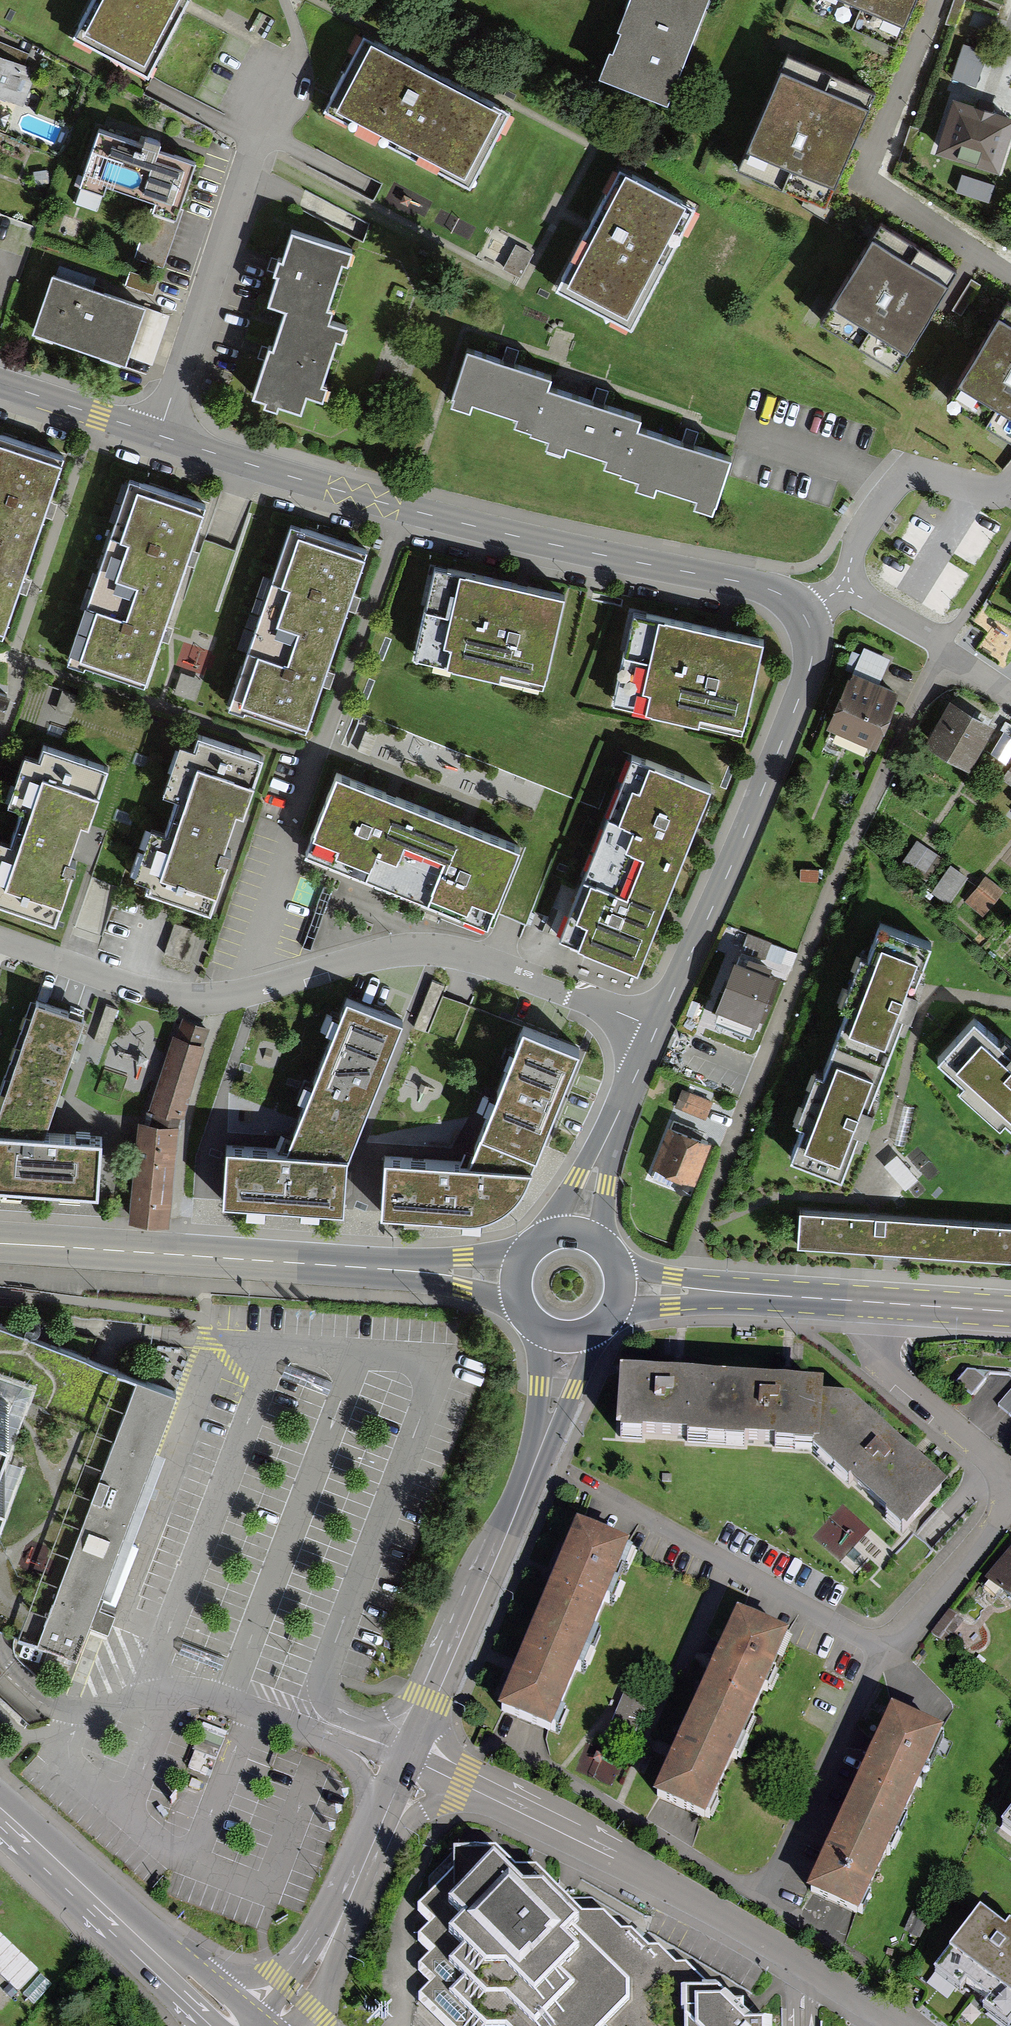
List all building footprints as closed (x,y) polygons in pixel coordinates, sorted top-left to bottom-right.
[(72,45),(155,89),(204,0),(95,0),(72,45)] [(708,15),(672,0),(629,0),(598,72),(671,102),(708,15)] [(708,15),(714,0),(672,0),(708,15)] [(804,7),(896,47),(916,0),(807,0),(804,7)] [(519,113),(366,31),(322,120),(470,196),(519,113)] [(16,106),(36,59),(0,44),(0,99),(16,106)] [(878,91),(785,50),(734,168),(826,208),(878,91)] [(955,106),(941,151),(997,169),(1010,127),(1010,125),(955,106)] [(101,117),(78,180),(178,217),(201,153),(101,117)] [(699,206),(630,170),(568,287),(637,323),(699,206)] [(958,271),(879,222),(820,319),(899,367),(958,271)] [(266,349),(252,397),(263,401),(262,406),(274,410),(276,406),(299,413),(304,395),(321,400),(326,386),(320,384),(334,339),(340,340),(344,327),(327,321),(331,310),(326,308),(341,261),(346,263),(350,250),(289,232),(280,262),(271,259),(266,273),(276,276),(267,305),(284,310),(271,351),(266,349)] [(35,327),(120,356),(144,288),(59,258),(35,327)] [(1005,301),(944,399),(1010,441),(1010,305),(1005,301)] [(512,423),(531,429),(546,387),(549,379),(465,351),(448,401),(467,408),(469,401),(514,417),(512,423)] [(602,465),(619,470),(634,428),(637,418),(546,387),(531,429),(530,433),(545,438),(543,445),(561,451),(564,443),(605,457),(602,465)] [(728,459),(634,428),(619,470),(618,474),(635,480),(633,487),(650,493),(653,484),(695,498),(692,506),(711,512),(728,459)] [(28,539),(61,452),(0,429),(0,529),(28,539)] [(131,472),(102,563),(171,585),(200,494),(131,472)] [(293,520),(262,613),(336,638),(368,545),(293,520)] [(28,539),(0,529),(0,615),(28,539)] [(411,659),(540,689),(565,581),(436,551),(411,659)] [(141,679),(171,585),(102,563),(72,658),(141,679)] [(615,698),(735,723),(755,624),(635,600),(615,698)] [(305,731),(336,638),(262,613),(231,706),(305,731)] [(879,678),(885,662),(865,654),(859,670),(879,678)] [(855,682),(836,730),(875,745),(894,697),(855,682)] [(933,746),(968,766),(989,732),(954,711),(933,746)] [(208,902),(260,750),(192,726),(139,879),(208,902)] [(56,912),(112,755),(36,728),(0,831),(0,892),(56,912)] [(639,737),(599,835),(675,866),(715,768),(639,737)] [(305,838),(397,877),(431,799),(340,759),(305,838)] [(523,838),(431,799),(397,877),(489,917),(523,838)] [(635,963),(675,866),(599,835),(559,932),(635,963)] [(935,855),(916,846),(907,865),(926,874),(935,855)] [(951,871),(933,896),(943,903),(961,878),(951,871)] [(984,882),(968,904),(981,913),(997,891),(984,882)] [(787,1164),(841,1185),(931,951),(878,930),(787,1164)] [(718,999),(755,1014),(773,971),(735,956),(718,999)] [(31,998),(0,1094),(0,1189),(99,1194),(101,1133),(47,1130),(87,1013),(31,998)] [(402,1022),(348,1000),(287,1150),(229,1148),(226,1202),(344,1206),(347,1153),(402,1022)] [(173,1036),(148,1113),(146,1113),(145,1125),(178,1129),(180,1119),(184,1120),(204,1047),(203,1047),(209,1029),(182,1019),(176,1037),(173,1036)] [(974,1026),(937,1068),(964,1091),(959,1097),(1000,1135),(1005,1127),(1010,1132),(1010,1061),(974,1026)] [(576,1050),(525,1029),(469,1164),(387,1160),(384,1210),(472,1215),(490,1211),(507,1203),(521,1188),(529,1169),(576,1050)] [(677,1109),(704,1120),(710,1105),(683,1094),(677,1109)] [(138,1124),(130,1219),(169,1222),(178,1129),(145,1125),(138,1124)] [(671,1133),(658,1168),(696,1182),(708,1147),(671,1133)] [(798,1215),(795,1251),(1010,1267),(1010,1230),(798,1215)] [(70,1659),(170,1385),(0,1320),(0,1634),(70,1659)] [(847,1376),(626,1369),(628,1445),(818,1456),(907,1537),(958,1481),(847,1376)] [(957,1387),(972,1400),(986,1384),(976,1376),(966,1377),(957,1387)] [(997,1403),(1010,1415),(1010,1388),(997,1403)] [(587,1511),(542,1613),(594,1635),(638,1533),(587,1511)] [(979,1581),(1010,1607),(1010,1543),(979,1581)] [(741,1602),(697,1700),(746,1722),(790,1624),(741,1602)] [(550,1737),(594,1635),(542,1613),(499,1714),(550,1737)] [(902,1699),(856,1795),(910,1821),(956,1725),(902,1699)] [(703,1818),(746,1722),(697,1700),(654,1796),(703,1818)] [(865,1915),(910,1821),(856,1795),(810,1889),(865,1915)] [(689,1971),(676,1972),(659,1954),(648,1954),(633,1936),(619,1935),(606,1921),(583,1920),(535,1875),(514,1875),(495,1853),(452,1856),(453,1877),(419,1911),(435,1927),(420,1943),(434,1956),(419,1972),(434,1987),(418,2004),(441,2025),(742,2025),(689,1971)] [(939,1972),(1010,2025),(1010,2024),(1010,1940),(981,1917),(939,1972)]
